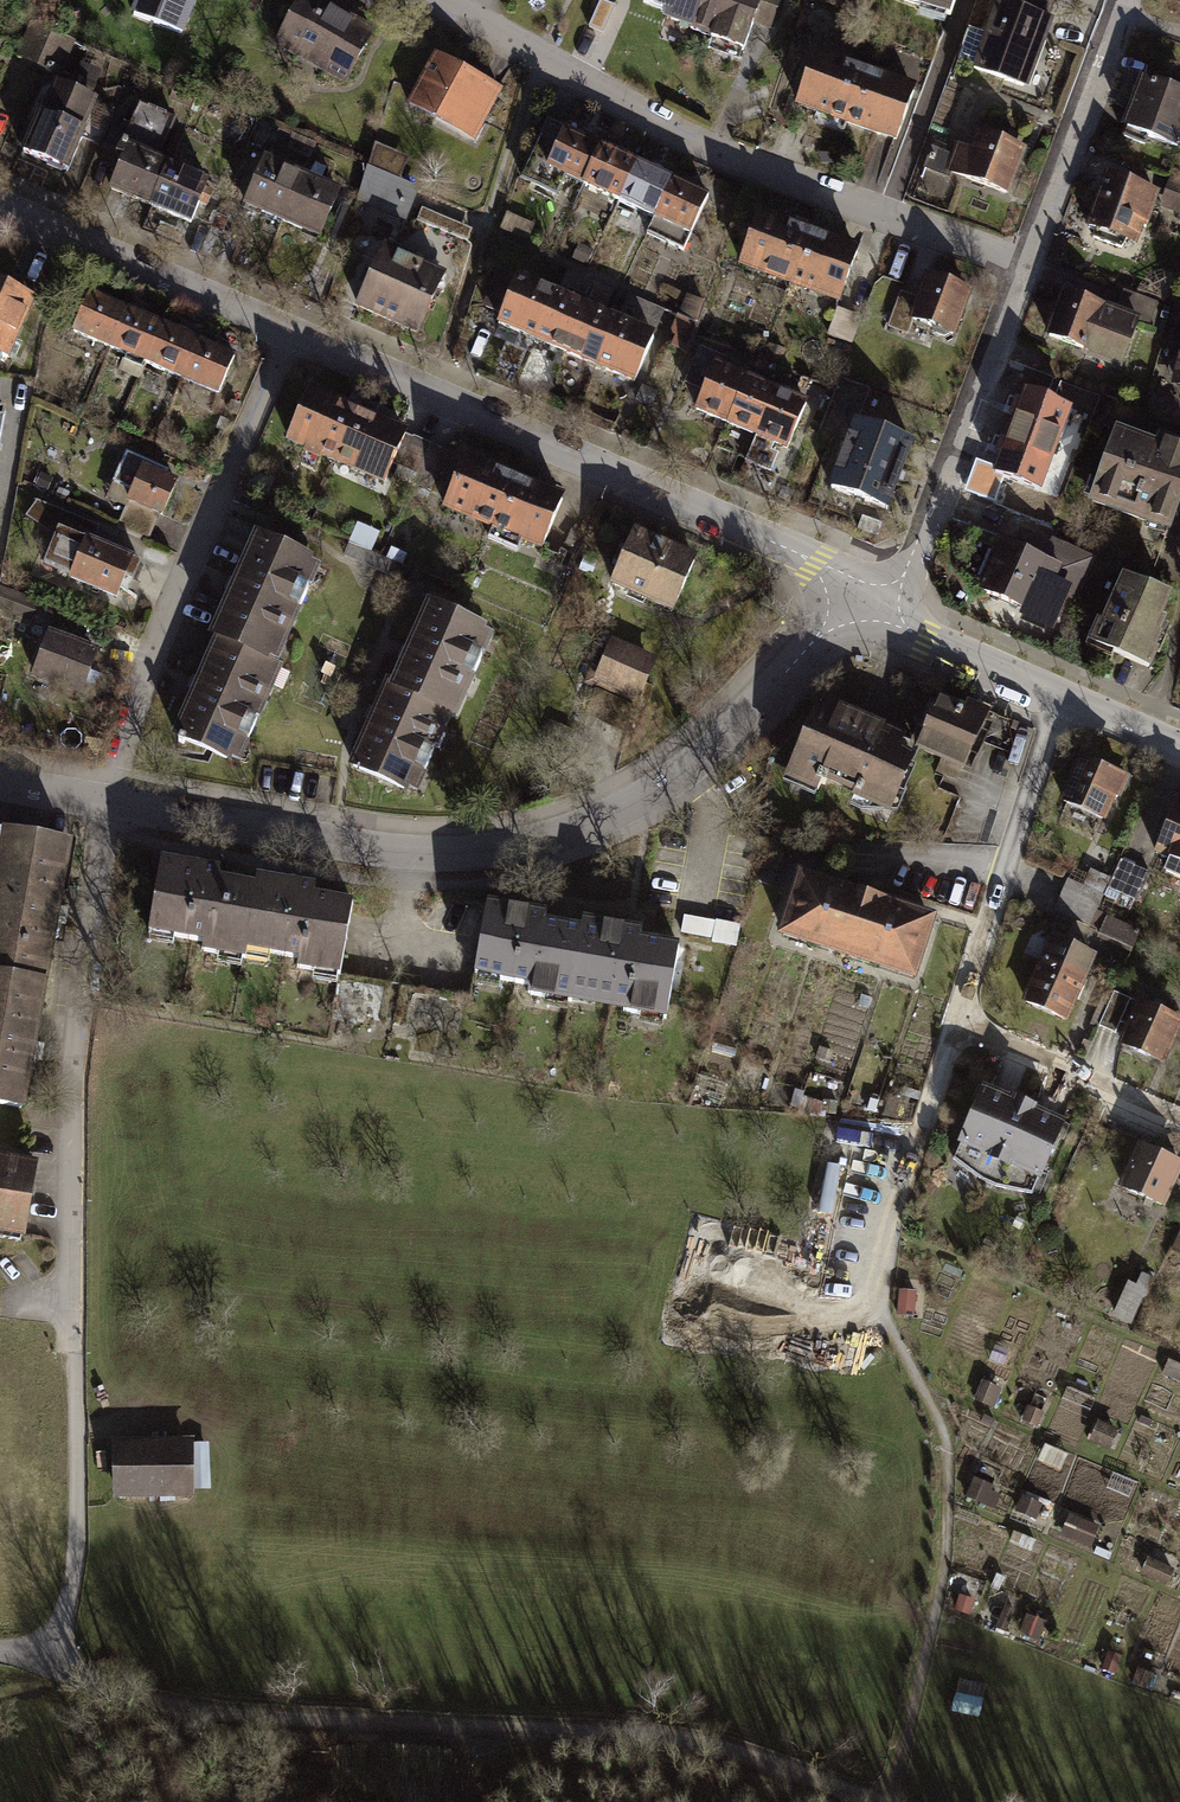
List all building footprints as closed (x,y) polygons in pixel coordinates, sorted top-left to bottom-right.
[(134,16),(181,35),(195,0),(140,0),(134,16)] [(316,0),(301,0),(278,42),(347,80),(373,32),(316,0)] [(712,0),(652,0),(704,20),(712,0)] [(759,10),(772,15),(778,0),(712,0),(704,20),(701,30),(745,47),(759,10)] [(990,36),(973,30),(961,63),(1024,86),(1055,2),(1050,0),(1003,0),(990,36)] [(46,49),(38,65),(58,74),(72,41),(53,33),(46,49)] [(501,92),(436,56),(410,104),(475,140),(501,92)] [(868,76),(817,56),(797,104),(848,125),(868,76)] [(919,97),(868,76),(848,125),(899,145),(919,97)] [(1145,82),(1125,136),(1146,144),(1149,136),(1177,146),(1179,138),(1179,94),(1145,82)] [(172,98),(192,106),(197,94),(177,86),(172,98)] [(78,122),(87,100),(58,88),(47,115),(40,112),(23,153),(68,172),(87,126),(78,122)] [(170,166),(157,161),(174,120),(139,105),(117,157),(124,160),(112,189),(152,206),(170,166)] [(584,185),(602,147),(548,123),(523,179),(556,194),(564,176),(584,185)] [(1007,192),(1023,144),(981,130),(974,149),(960,145),(950,174),(1007,192)] [(637,164),(602,147),(584,185),(620,202),(637,164)] [(279,165),(266,160),(247,204),(283,219),(302,176),(307,162),(285,153),(279,165)] [(173,157),(170,166),(152,206),(191,223),(209,182),(189,174),(193,165),(173,157)] [(673,181),(637,164),(620,202),(655,218),(673,181)] [(412,187),(368,167),(360,198),(400,214),(412,187)] [(339,192),(302,176),(283,219),(320,235),(339,192)] [(1156,196),(1108,179),(1090,227),(1097,230),(1096,238),(1122,247),(1129,237),(1133,239),(1139,225),(1145,227),(1156,196)] [(1172,180),(1166,195),(1179,200),(1179,183),(1172,180)] [(709,198),(673,181),(655,218),(649,233),(684,250),(709,198)] [(508,215),(502,229),(529,240),(534,227),(508,215)] [(809,233),(760,215),(741,264),(790,282),(809,233)] [(857,251),(809,233),(790,282),(839,301),(857,251)] [(591,262),(597,249),(583,243),(577,256),(591,262)] [(419,269),(383,253),(359,308),(417,333),(442,275),(421,266),(419,269)] [(503,314),(518,279),(500,272),(485,306),(503,314)] [(969,292),(929,277),(921,299),(902,293),(890,326),(909,333),(914,320),(934,328),(936,334),(945,337),(951,334),(953,335),(969,292)] [(555,295),(518,279),(503,314),(499,323),(536,340),(555,295)] [(0,286),(0,355),(6,358),(31,301),(0,286)] [(567,300),(555,295),(536,340),(567,353),(586,308),(590,299),(571,290),(567,300)] [(127,311),(90,294),(73,331),(111,347),(127,311)] [(1139,321),(1065,295),(1050,336),(1087,350),(1085,356),(1122,369),(1139,321)] [(681,318),(697,325),(703,304),(690,298),(681,318)] [(617,321),(586,308),(567,353),(597,366),(617,321)] [(163,326),(127,311),(111,347),(146,363),(163,326)] [(677,334),(672,346),(686,352),(697,325),(681,318),(679,317),(672,332),(677,334)] [(654,337),(617,321),(597,366),(635,382),(654,337)] [(198,342),(163,326),(146,363),(182,378),(198,342)] [(234,358),(198,342),(182,378),(219,394),(234,358)] [(728,423),(747,378),(721,367),(724,359),(701,350),(690,375),(709,383),(697,410),(728,423)] [(777,391),(747,378),(728,423),(758,435),(777,391)] [(359,413),(310,391),(289,439),(338,461),(359,413)] [(807,403),(777,391),(758,435),(746,462),(771,472),(778,454),(772,452),(776,443),(787,448),(807,403)] [(998,475),(1040,490),(1070,407),(1028,392),(998,475)] [(406,434),(359,413),(338,461),(384,482),(406,434)] [(912,444),(857,424),(833,489),(887,509),(912,444)] [(1117,436),(1092,503),(1171,532),(1179,508),(1179,448),(1162,442),(1158,451),(1117,436)] [(447,452),(414,438),(401,467),(418,474),(414,483),(430,490),(447,452)] [(166,471),(127,454),(114,483),(133,491),(129,500),(160,514),(163,515),(178,482),(164,476),(166,471)] [(516,479),(466,458),(445,508),(495,529),(516,479)] [(563,499),(516,479),(495,529),(542,549),(563,499)] [(160,514),(129,500),(117,528),(148,541),(160,514)] [(57,537),(67,514),(38,502),(27,517),(57,537)] [(46,565),(73,576),(72,578),(117,597),(126,576),(135,580),(142,563),(76,536),(82,521),(67,514),(57,537),(46,565)] [(695,560),(634,534),(613,584),(673,610),(695,560)] [(258,539),(215,637),(220,640),(264,659),(274,635),(286,640),(308,590),(297,586),(308,561),(258,539)] [(1019,551),(1004,544),(984,592),(1028,610),(1026,614),(1048,623),(1063,589),(1073,594),(1087,561),(1057,548),(1055,552),(1024,539),(1019,551)] [(349,544),(344,557),(403,582),(409,569),(349,544)] [(1168,600),(1126,581),(1097,648),(1149,671),(1157,654),(1154,653),(1160,638),(1156,636),(1163,622),(1159,621),(1168,600)] [(432,607),(396,687),(452,712),(457,715),(466,696),(455,691),(463,673),(474,678),(483,658),(472,653),(482,629),(432,607)] [(96,653),(50,635),(35,674),(81,691),(96,653)] [(220,640),(176,738),(226,760),(237,735),(248,740),(270,689),(260,685),(270,662),(264,659),(220,640)] [(651,664),(614,648),(605,668),(593,663),(584,683),(643,709),(653,687),(643,683),(651,664)] [(390,685),(353,767),(404,790),(415,766),(426,772),(435,751),(422,745),(432,725),(444,730),(452,712),(396,687),(390,685)] [(854,708),(825,694),(788,773),(816,787),(821,778),(882,807),(889,805),(917,747),(856,719),(854,708)] [(988,720),(941,697),(934,711),(928,708),(924,716),(914,712),(910,721),(926,729),(917,747),(964,770),(988,720)] [(1126,779),(1082,760),(1065,800),(1104,817),(1113,796),(1118,799),(1126,779)] [(1179,803),(1157,854),(1172,860),(1167,873),(1179,878),(1179,803)] [(0,872),(0,975),(44,983),(68,844),(7,833),(0,872)] [(1121,860),(1108,888),(1138,901),(1150,873),(1121,860)] [(227,872),(177,864),(163,946),(213,954),(212,960),(234,963),(235,958),(263,962),(275,890),(225,882),(227,872)] [(327,888),(277,880),(275,890),(263,962),(318,971),(317,977),(335,980),(336,974),(363,979),(375,905),(326,897),(327,888)] [(869,904),(800,881),(780,939),(849,962),(869,904)] [(1062,897),(1097,912),(1103,897),(1069,882),(1062,897)] [(1090,927),(1097,912),(1062,897),(1056,912),(1090,927)] [(538,912),(488,904),(474,987),(524,995),(523,1000),(546,1003),(546,998),(575,1003),(586,930),(536,922),(538,912)] [(938,927),(869,904),(849,962),(918,985),(938,927)] [(1143,931),(1108,917),(1099,941),(1134,955),(1143,931)] [(639,929),(588,920),(586,930),(575,1003),(629,1011),(628,1017),(646,1020),(647,1014),(675,1019),(687,945),(637,937),(639,929)] [(1093,957),(1055,940),(1027,1003),(1065,1020),(1093,957)] [(22,1107),(44,983),(0,975),(0,1103),(22,1107)] [(1101,1027),(1116,1034),(1131,1000),(1116,994),(1101,1027)] [(1179,1021),(1140,1004),(1123,1045),(1162,1062),(1179,1021)] [(715,1032),(730,1039),(733,1032),(718,1025),(715,1032)] [(894,1048),(867,1039),(864,1049),(891,1058),(894,1048)] [(876,1091),(853,1088),(851,1103),(874,1106),(876,1091)] [(922,1094),(909,1090),(906,1098),(920,1102),(922,1094)] [(1012,1106),(984,1094),(954,1159),(985,1181),(998,1188),(1033,1195),(1061,1128),(1032,1115),(1034,1110),(1014,1101),(1012,1106)] [(838,1101),(821,1101),(821,1111),(838,1111),(838,1101)] [(1144,1148),(1126,1188),(1164,1205),(1179,1168),(1179,1164),(1144,1148)] [(0,1161),(0,1229),(23,1233),(35,1168),(0,1161)] [(920,1284),(905,1277),(900,1287),(915,1294),(920,1284)] [(1005,1392),(982,1382),(974,1401),(997,1411),(1005,1392)] [(1097,1397),(1069,1385),(1062,1401),(1091,1413),(1097,1397)] [(1048,1416),(1029,1408),(1021,1425),(1041,1434),(1048,1416)] [(1121,1433),(1100,1424),(1093,1441),(1113,1450),(1121,1433)] [(195,1441),(111,1442),(112,1497),(195,1496),(195,1441)] [(1068,1454),(1043,1443),(1036,1460),(1061,1470),(1068,1454)] [(1103,1469),(1080,1459),(1072,1476),(1096,1487),(1103,1469)] [(1005,1491),(974,1478),(965,1498),(997,1512),(1005,1491)] [(1045,1507),(1026,1499),(1019,1515),(1039,1524),(1045,1507)] [(1178,1502),(1171,1517),(1179,1521),(1179,1503),(1178,1502)] [(983,1520),(960,1510),(956,1520),(979,1530),(983,1520)] [(1088,1523),(1067,1514),(1057,1538),(1077,1547),(1088,1523)] [(1039,1544),(1016,1535),(1013,1543),(1035,1553),(1039,1544)] [(1165,1548),(1150,1575),(1166,1584),(1179,1559),(1179,1556),(1165,1548)] [(978,1595),(960,1588),(951,1609),(969,1616),(978,1595)] [(1049,1625),(1030,1616),(1020,1638),(1040,1646),(1049,1625)] [(1156,1669),(1139,1662),(1129,1684),(1146,1692),(1156,1669)]
